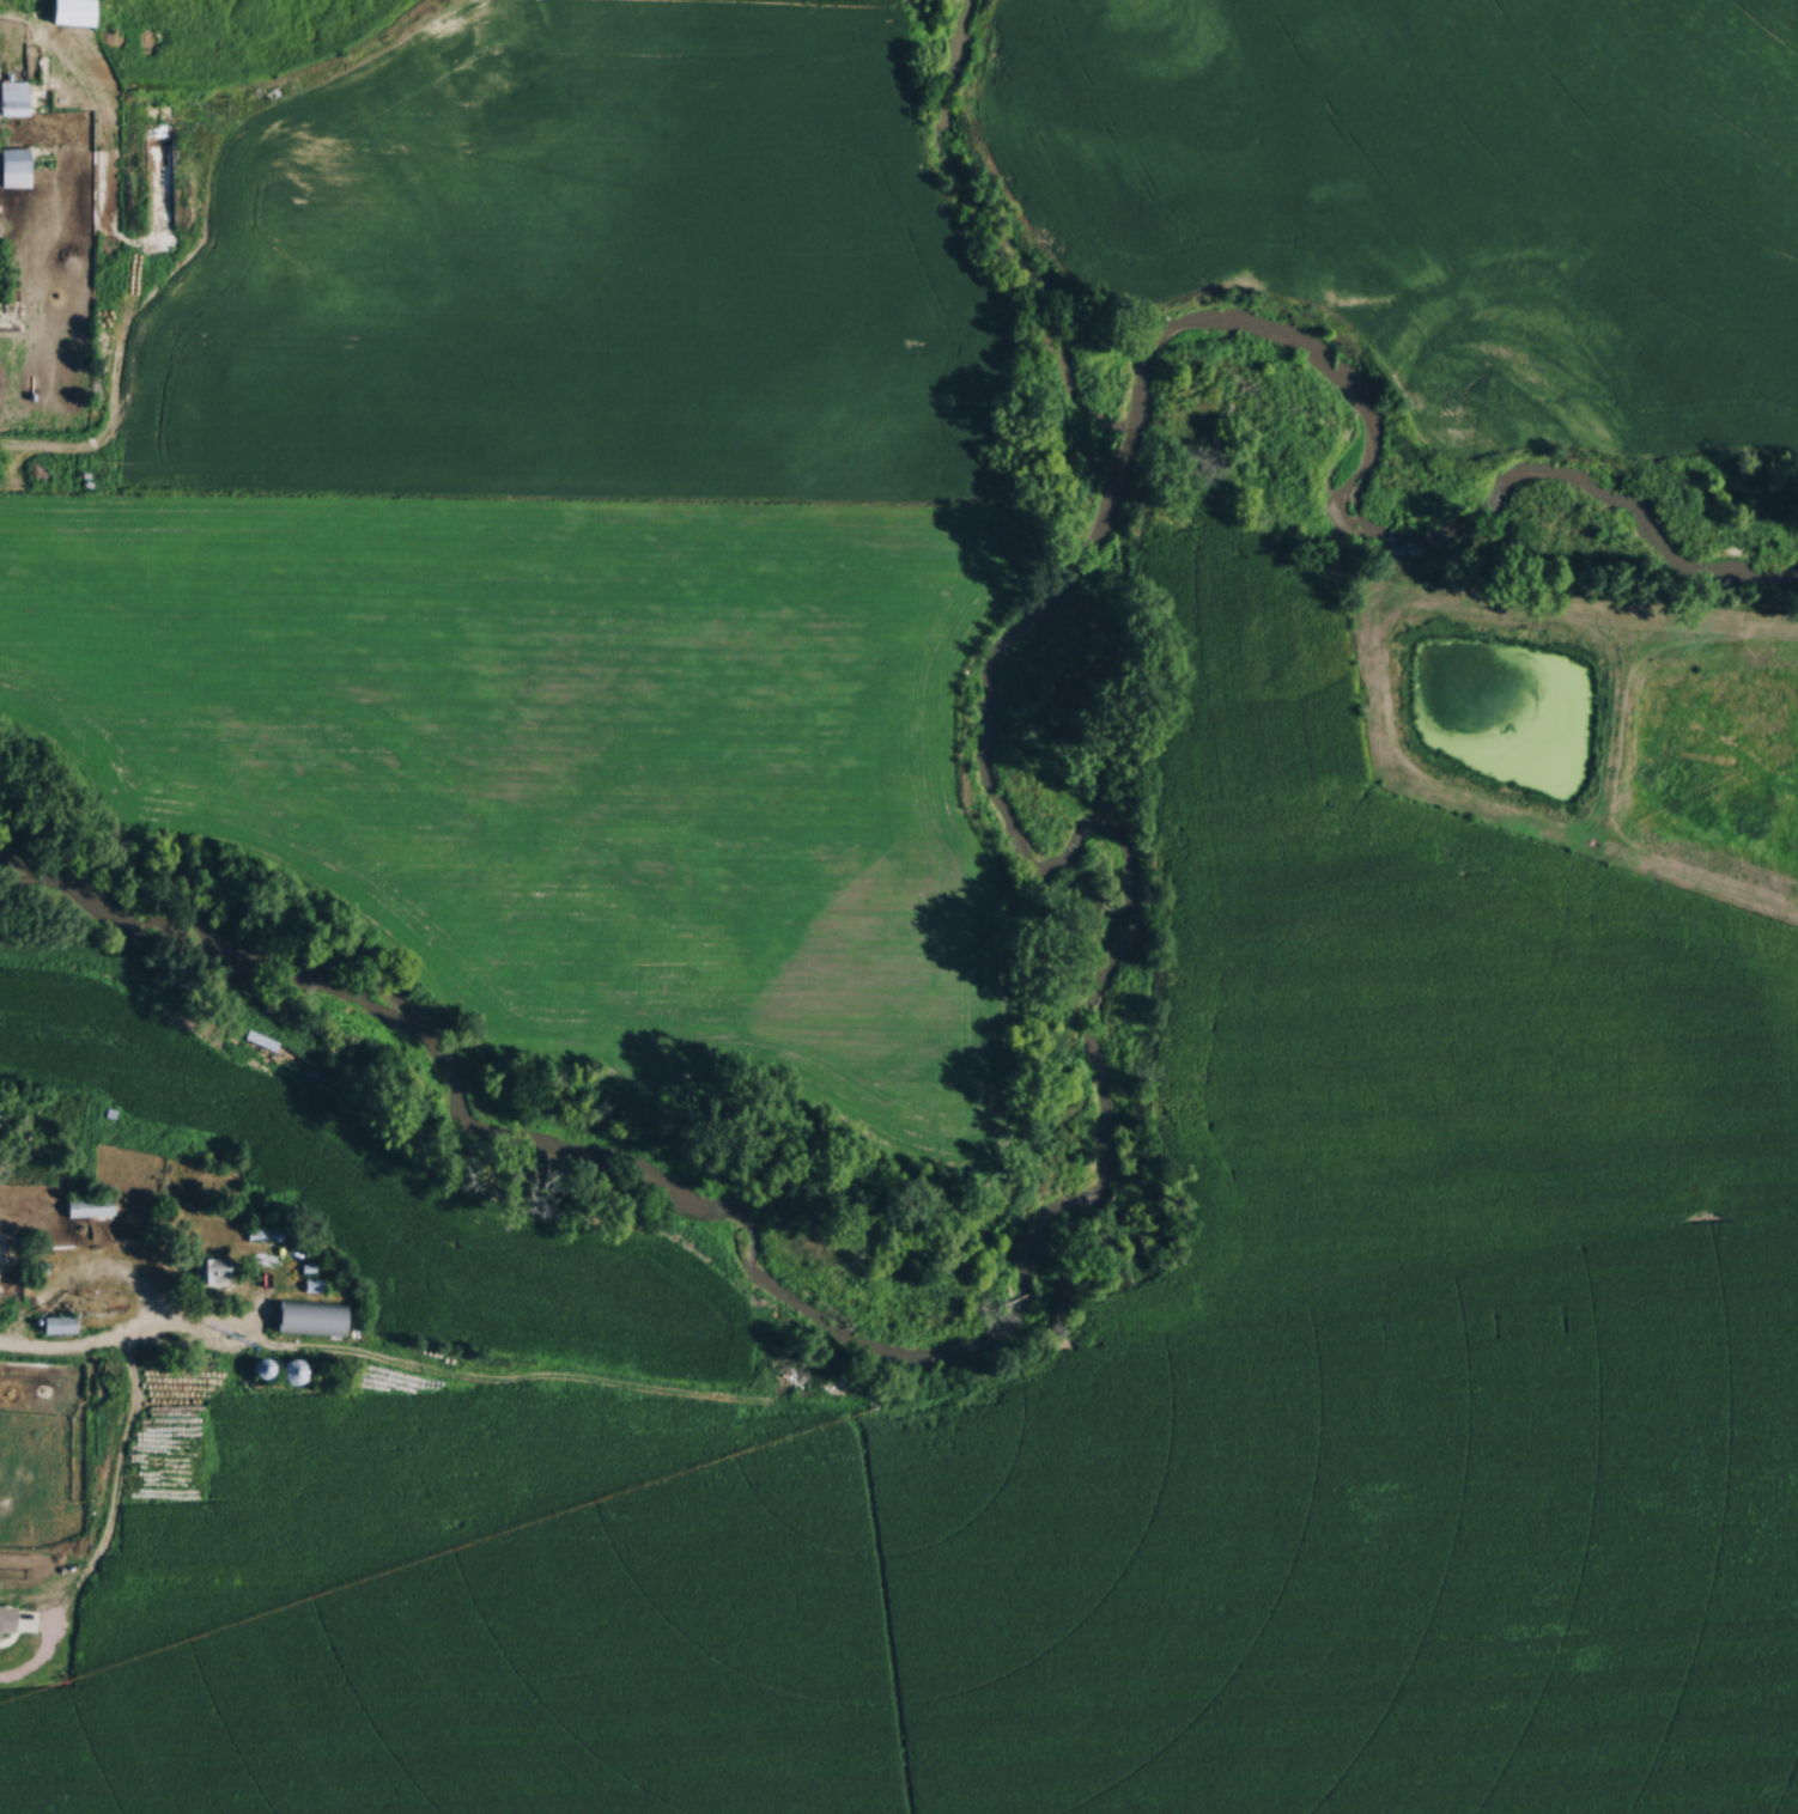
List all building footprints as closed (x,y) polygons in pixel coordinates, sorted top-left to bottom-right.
[(98,0),(55,0),(55,27),(98,27),(98,0)] [(0,80),(0,115),(29,115),(29,80),(0,80)] [(0,148),(0,187),(30,187),(30,148),(0,148)] [(112,1194),(65,1194),(65,1219),(112,1219),(112,1194)] [(278,1241),(278,1226),(245,1226),(245,1241),(278,1241)] [(192,1285),(229,1285),(229,1258),(192,1258),(192,1285)] [(319,1280),(302,1280),(302,1292),(319,1292),(319,1280)] [(343,1337),(345,1303),(273,1299),(271,1333),(343,1337)] [(74,1316),(42,1316),(42,1333),(74,1333),(74,1316)]
